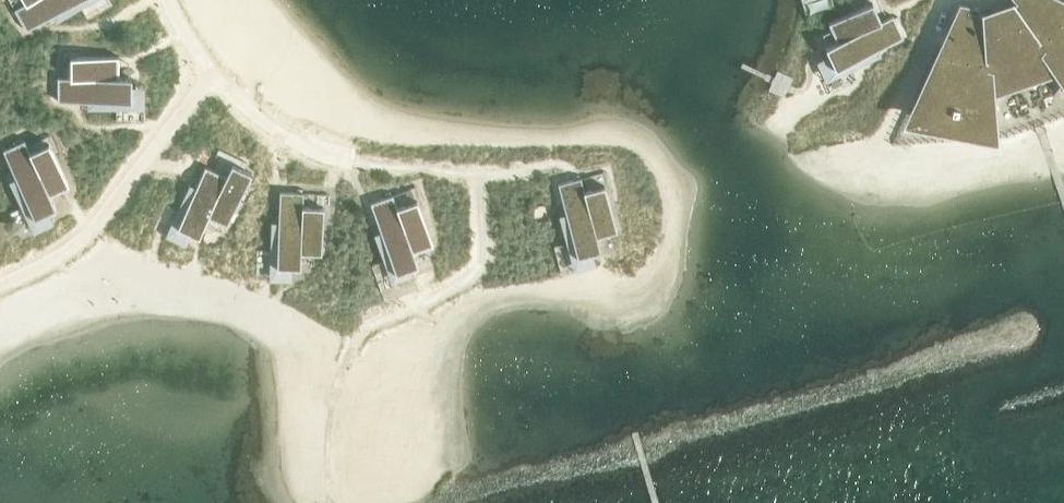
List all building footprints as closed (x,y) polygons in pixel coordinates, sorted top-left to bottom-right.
[(14,10),(26,30),(78,0),(30,0),(25,3),(14,10)] [(921,100),(950,106),(950,108),(956,110),(957,107),(986,112),(986,84),(1053,60),(1063,74),(1063,2),(1061,0),(1016,0),(1017,1),(1011,8),(1014,12),(1006,15),(1002,6),(992,9),(995,19),(987,22),(987,16),(977,14),(978,7),(958,3),(921,100)] [(872,2),(828,23),(837,41),(881,21),(872,2)] [(837,41),(825,47),(826,49),(829,55),(837,51),(844,64),(902,37),(892,15),(881,21),(837,41)] [(118,56),(70,56),(70,77),(118,77),(118,56)] [(70,77),(57,77),(57,101),(122,100),(122,86),(131,86),(131,77),(118,77),(70,77)] [(24,140),(2,150),(30,208),(43,202),(47,211),(55,207),(50,195),(29,151),(24,140)] [(48,142),(29,151),(50,195),(69,186),(48,142)] [(225,176),(204,225),(223,233),(251,172),(231,163),(225,176)] [(205,166),(181,218),(194,224),(190,232),(198,236),(204,225),(225,176),(205,166)] [(581,177),(557,183),(574,246),(588,242),(592,251),(600,249),(596,237),(584,190),(581,177)] [(604,184),(584,190),(596,237),(617,231),(604,184)] [(279,191),(277,256),(291,257),(291,266),(300,266),(300,254),(303,205),(303,192),(279,191)] [(392,194),(370,202),(392,263),(406,258),(409,267),(418,264),(413,252),(397,206),(392,194)] [(416,199),(397,206),(413,252),(433,245),(416,199)] [(303,205),(300,254),(321,255),(323,206),(303,205)]
